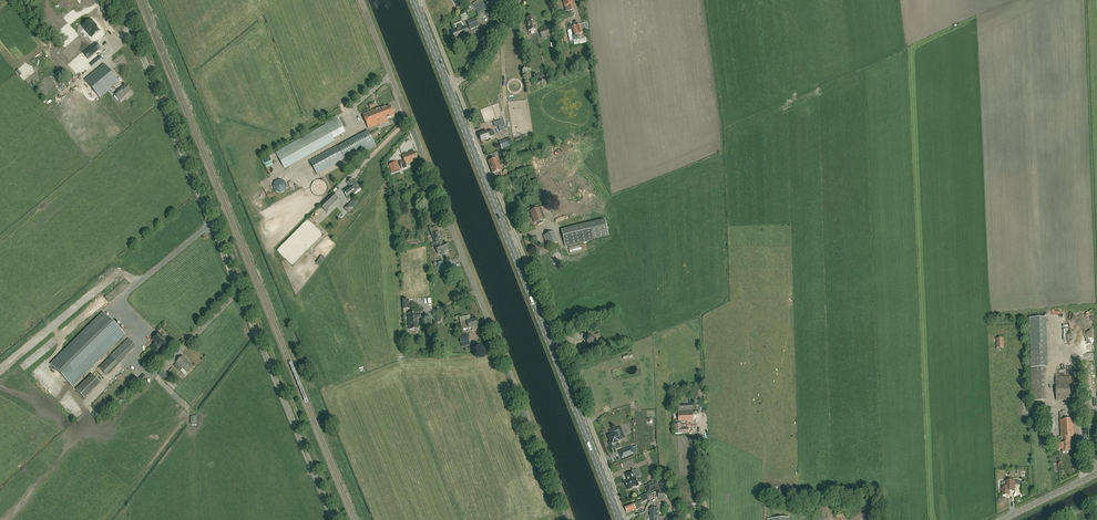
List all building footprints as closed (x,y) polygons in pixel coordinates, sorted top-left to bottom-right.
[(489,5),(497,11),(505,0),(493,0),(489,5)] [(574,9),(571,0),(563,0),(563,3),(562,3),(565,12),(569,11),(574,9)] [(485,6),(481,1),(473,7),(474,10),(477,12),(485,6)] [(528,31),(536,30),(534,17),(526,19),(528,31)] [(470,31),(479,27),(476,19),(466,22),(470,31)] [(99,31),(94,25),(95,24),(91,20),(83,27),(92,38),(99,31)] [(464,28),(463,27),(462,22),(453,26),(455,30),(455,31),(451,33),(455,41),(462,38),(463,39),(469,36),(465,27),(464,28)] [(586,26),(585,23),(580,25),(576,26),(572,27),(574,34),(574,36),(583,33),(581,28),(586,26)] [(550,27),(548,28),(539,31),(541,38),(550,35),(549,32),(551,32),(550,27)] [(75,39),(77,38),(79,36),(74,29),(70,32),(68,29),(59,36),(67,45),(75,39)] [(99,46),(95,50),(92,47),(84,54),(88,59),(101,48),(99,46)] [(104,65),(85,81),(100,99),(110,90),(115,96),(120,102),(125,98),(124,97),(131,92),(126,86),(123,88),(118,83),(119,83),(104,65)] [(394,116),(390,106),(385,108),(385,106),(363,115),(368,129),(386,123),(385,120),(394,116)] [(284,168),(334,140),(333,139),(345,133),(342,128),(338,119),(326,125),(327,128),(278,155),(284,168)] [(345,160),(346,161),(360,153),(360,154),(376,146),(376,145),(372,139),(370,135),(368,131),(338,148),(338,146),(310,162),(317,175),(333,166),(345,160)] [(481,143),(494,138),(493,133),(487,135),(487,133),(478,136),(481,143)] [(505,158),(508,157),(505,150),(499,153),(501,160),(505,158)] [(406,165),(417,160),(414,152),(402,156),(404,161),(399,162),(402,169),(407,168),(406,165)] [(505,158),(501,160),(500,160),(501,162),(498,163),(496,159),(487,162),(490,169),(502,164),(502,165),(507,163),(505,158)] [(397,162),(389,165),(392,173),(400,170),(397,162)] [(502,164),(490,169),(492,174),(501,171),(499,167),(503,166),(504,168),(508,167),(507,163),(502,165),(502,164)] [(355,194),(360,190),(353,179),(347,183),(349,186),(342,191),(346,196),(349,193),(352,196),(355,194)] [(275,192),(280,194),(285,191),(287,186),(285,181),(279,180),(275,182),(273,187),(275,192)] [(337,198),(333,194),(320,207),(324,210),(337,198)] [(292,202),(290,199),(279,205),(281,208),(292,202)] [(542,221),(545,220),(541,208),(530,212),(535,223),(537,222),(538,225),(543,223),(542,221)] [(565,247),(608,236),(604,220),(561,231),(565,247)] [(438,231),(434,233),(432,234),(437,246),(435,247),(438,255),(449,251),(446,242),(443,243),(438,231)] [(547,247),(558,243),(554,232),(543,236),(547,247)] [(103,313),(51,365),(73,386),(125,335),(103,313)] [(417,320),(420,320),(420,316),(417,316),(417,315),(408,315),(409,331),(417,331),(417,320)] [(1048,316),(1031,317),(1033,355),(1043,354),(1043,345),(1050,344),(1048,316)] [(477,328),(478,328),(476,321),(469,322),(468,318),(460,320),(462,332),(468,330),(471,329),(472,332),(478,330),(477,328)] [(590,350),(597,347),(593,336),(594,336),(592,330),(587,332),(589,338),(585,339),(587,346),(588,346),(590,350)] [(154,343),(149,348),(157,355),(162,350),(163,351),(170,343),(168,341),(168,339),(166,338),(165,338),(159,332),(151,340),(154,343)] [(460,343),(469,341),(468,335),(459,337),(460,343)] [(107,376),(137,346),(129,339),(99,369),(107,376)] [(32,369),(50,352),(45,347),(27,364),(32,369)] [(194,368),(183,357),(174,366),(178,371),(181,368),(188,375),(194,368)] [(166,382),(170,377),(162,370),(158,374),(166,382)] [(84,399),(100,383),(92,374),(76,390),(84,399)] [(121,385),(128,378),(124,375),(117,381),(121,385)] [(1057,401),(1080,400),(1079,376),(1056,377),(1057,401)] [(45,380),(42,383),(49,388),(52,385),(45,380)] [(679,422),(674,422),(675,425),(675,434),(682,434),(689,434),(688,428),(691,428),(691,424),(689,424),(689,421),(693,421),(692,404),(678,405),(679,422)] [(1066,413),(1060,413),(1061,438),(1060,438),(1060,444),(1058,444),(1059,450),(1062,450),(1062,453),(1070,453),(1070,441),(1071,441),(1071,438),(1074,437),(1074,430),(1073,430),(1072,426),(1074,426),(1073,420),(1066,420),(1066,413)] [(612,451),(621,448),(619,443),(621,442),(620,441),(625,439),(621,428),(610,432),(612,436),(609,437),(612,445),(610,446),(612,451)] [(632,448),(619,452),(622,459),(634,454),(632,448)] [(629,482),(625,483),(628,490),(639,486),(636,479),(635,479),(632,472),(626,475),(628,480),(629,482)] [(1006,488),(1002,488),(1002,496),(1003,496),(1004,496),(1005,496),(1006,496),(1009,495),(1009,490),(1013,490),(1013,485),(1020,485),(1020,481),(1005,482),(1001,482),(1001,486),(1006,486),(1006,488)] [(659,489),(656,482),(646,486),(649,493),(659,489)] [(637,503),(625,508),(627,513),(635,510),(636,511),(640,510),(639,509),(643,507),(641,503),(649,500),(648,500),(648,495),(640,498),(641,499),(636,501),(637,503)] [(656,509),(650,509),(650,519),(662,519),(662,518),(658,518),(658,514),(662,514),(663,512),(665,512),(665,506),(656,506),(656,509)]
